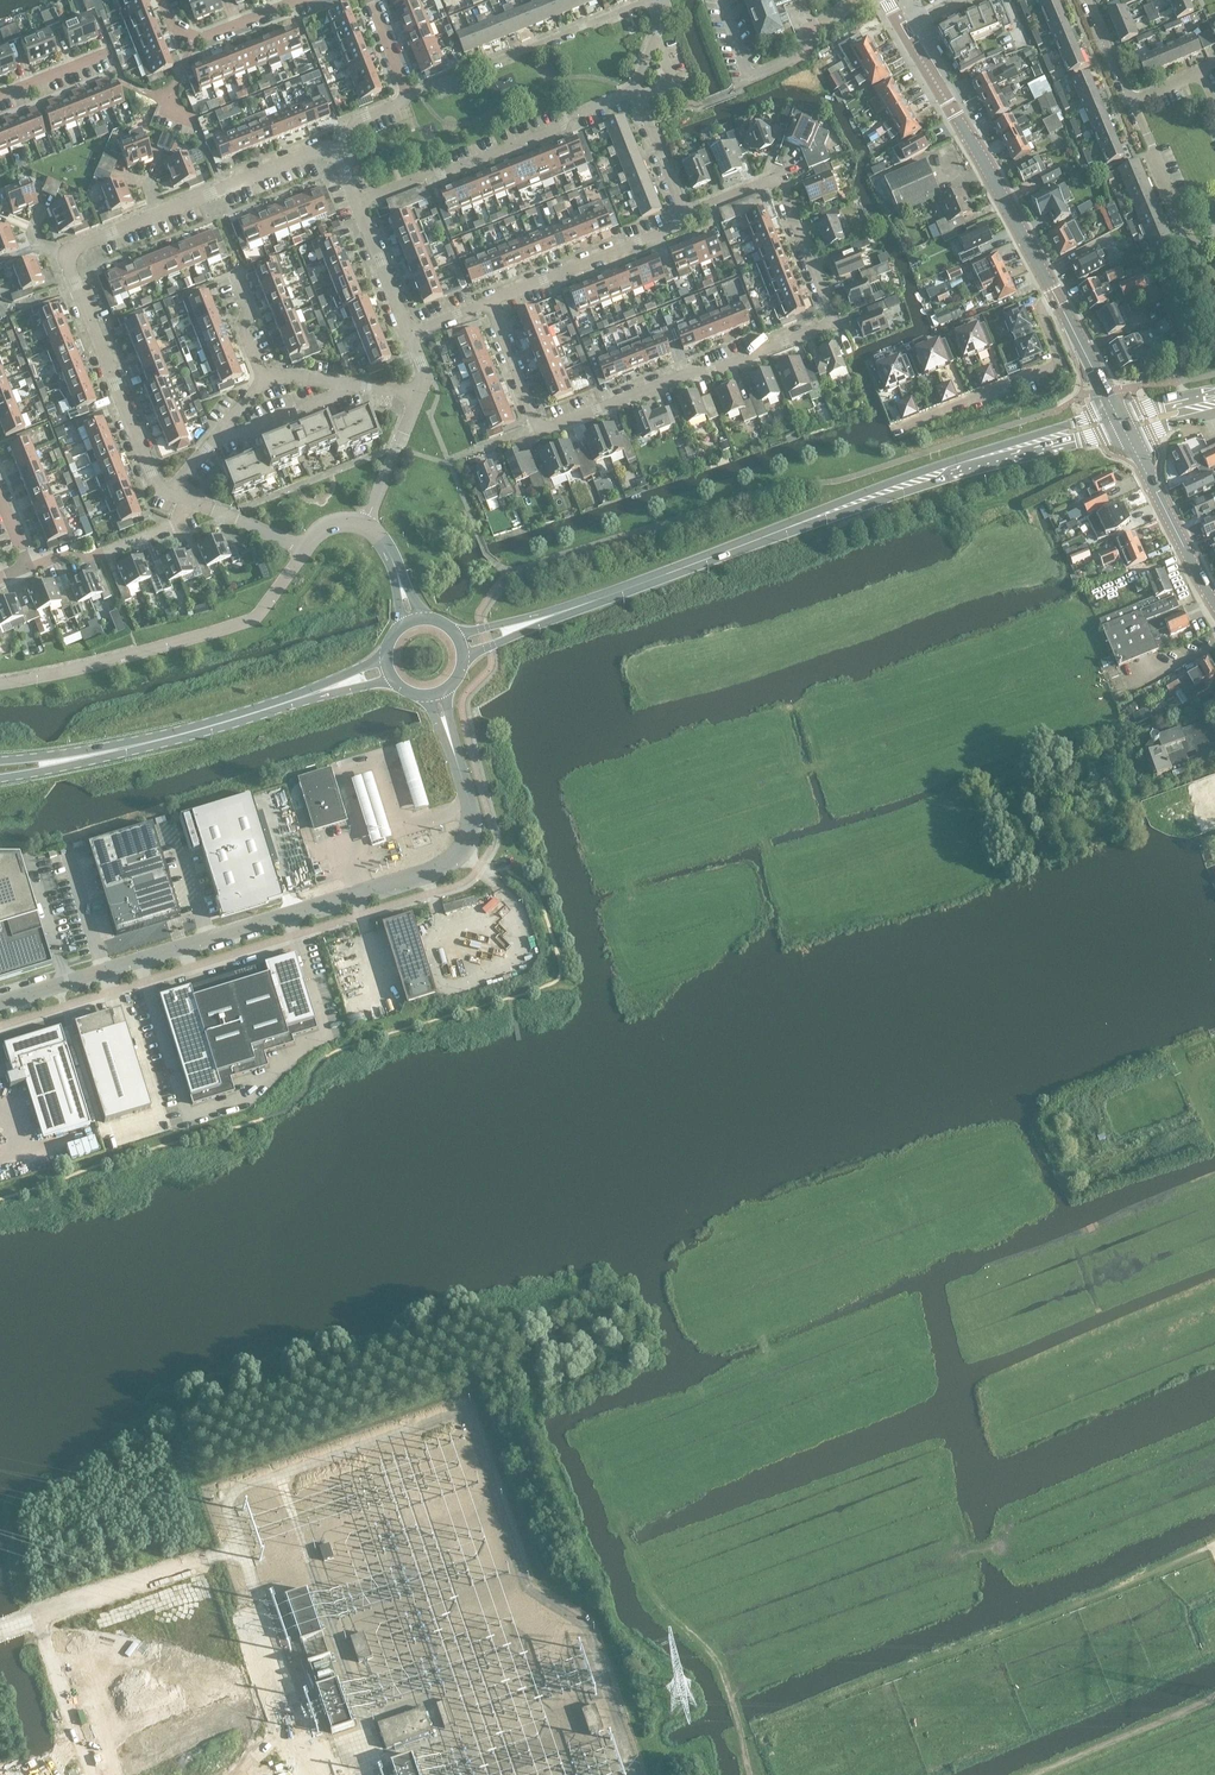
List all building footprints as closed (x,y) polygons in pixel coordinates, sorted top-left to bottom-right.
[(87,12),(95,9),(94,6),(93,6),(91,0),(82,0),(87,12)] [(145,0),(117,0),(120,10),(145,0)] [(150,11),(146,0),(145,0),(120,10),(119,10),(124,21),(150,11)] [(196,20),(210,15),(204,0),(189,0),(196,20)] [(210,15),(224,9),(220,0),(204,0),(210,15)] [(398,6),(400,11),(397,12),(401,21),(424,11),(420,0),(414,0),(398,6)] [(531,27),(544,22),(535,0),(531,0),(532,4),(523,7),(531,27)] [(544,22),(557,16),(551,0),(535,0),(544,22)] [(566,0),(551,0),(557,16),(570,11),(566,0)] [(570,11),(583,6),(581,0),(566,0),(570,11)] [(747,4),(746,5),(761,42),(770,39),(771,43),(775,41),(777,48),(780,47),(783,46),(791,43),(796,41),(791,27),(787,16),(783,7),(793,4),(794,4),(804,0),(745,0),(747,4)] [(1055,0),(1050,0),(1038,5),(1044,19),(1060,12),(1055,0)] [(1171,6),(1177,20),(1193,12),(1188,0),(1185,0),(1171,6)] [(1023,12),(1028,9),(1025,2),(1019,3),(1023,12)] [(102,3),(94,6),(95,9),(98,18),(101,17),(107,15),(102,3)] [(507,6),(518,32),(531,27),(523,7),(514,11),(512,4),(511,4),(507,6)] [(958,21),(937,32),(960,74),(984,61),(980,53),(977,55),(970,42),(998,31),(1002,29),(1003,31),(1004,32),(1006,32),(1008,30),(1012,29),(1011,28),(1007,17),(1006,16),(1002,5),(1001,4),(996,6),(990,8),(964,19),(965,20),(959,22),(958,21)] [(1148,6),(1151,14),(1156,12),(1153,4),(1148,6)] [(331,25),(351,17),(347,6),(326,14),(331,25)] [(497,18),(505,37),(518,32),(507,6),(503,8),(506,14),(497,18)] [(54,25),(61,22),(56,8),(48,11),(54,25)] [(1114,30),(1131,23),(1125,8),(1108,16),(1114,30)] [(54,25),(48,11),(40,14),(46,28),(54,25)] [(128,33),(155,22),(150,11),(124,21),(128,33)] [(424,11),(401,21),(404,29),(407,28),(409,33),(430,25),(424,11)] [(1060,12),(1044,19),(1050,32),(1066,25),(1060,12)] [(1151,14),(1155,23),(1160,21),(1156,12),(1151,14)] [(1146,16),(1150,25),(1155,23),(1151,14),(1146,16)] [(75,20),(85,44),(89,41),(90,39),(97,36),(89,15),(75,20)] [(481,16),(491,42),(505,37),(497,18),(488,21),(485,15),(481,16)] [(470,28),(478,48),(491,42),(481,16),(477,18),(479,25),(470,28)] [(335,36),(355,28),(351,17),(331,25),(335,36)] [(85,44),(75,20),(62,25),(71,47),(76,45),(85,44)] [(1174,29),(1182,26),(1180,21),(1172,25),(1174,29)] [(133,44),(159,34),(155,22),(128,33),(133,44)] [(1131,23),(1114,30),(1121,44),(1137,37),(1131,23)] [(1207,23),(1199,26),(1202,34),(1210,30),(1207,23)] [(7,27),(13,41),(20,39),(15,24),(7,27)] [(411,47),(435,38),(430,25),(409,33),(410,37),(408,39),(411,47)] [(465,53),(478,48),(470,28),(462,32),(459,25),(454,27),(465,53)] [(1066,25),(1050,32),(1056,46),(1072,39),(1066,25)] [(0,30),(0,31),(5,44),(13,41),(7,27),(0,30)] [(294,28),(282,33),(291,54),(301,49),(303,54),(310,51),(304,37),(298,39),(294,28)] [(335,36),(336,39),(339,46),(359,38),(355,28),(335,36)] [(34,36),(44,60),(49,57),(50,55),(56,53),(48,31),(34,36)] [(1146,41),(1154,38),(1153,32),(1144,36),(1146,41)] [(1212,32),(1205,35),(1211,47),(1214,46),(1214,40),(1212,32)] [(282,33),(271,37),(279,58),(291,54),(282,33)] [(137,56),(164,45),(159,34),(133,44),(137,56)] [(850,66),(874,52),(867,40),(864,42),(860,35),(843,46),(846,52),(851,50),(855,56),(846,61),(850,66)] [(1205,35),(1199,38),(1204,50),(1211,47),(1205,35)] [(44,60),(34,36),(21,42),(30,64),(35,61),(44,60)] [(1146,41),(1144,36),(1136,39),(1138,44),(1146,41)] [(271,37),(260,42),(268,63),(270,68),(282,63),(279,58),(271,37)] [(359,38),(339,46),(343,57),(363,48),(359,38)] [(420,60),(440,52),(435,38),(411,47),(415,56),(417,55),(420,60)] [(1180,44),(1187,60),(1201,54),(1194,38),(1180,44)] [(1072,39),(1056,46),(1062,59),(1078,53),(1072,39)] [(260,42),(249,46),(257,67),(268,63),(260,42)] [(827,48),(828,49),(817,55),(820,60),(823,58),(824,61),(832,57),(831,55),(832,53),(831,52),(839,47),(837,43),(827,48)] [(1166,50),(1173,66),(1187,60),(1180,44),(1166,50)] [(142,67),(168,57),(164,45),(137,56),(142,67)] [(249,46),(237,51),(246,72),(257,67),(249,46)] [(0,50),(0,70),(3,77),(4,76),(9,72),(15,69),(7,47),(0,50)] [(363,48),(343,57),(348,68),(368,59),(363,48)] [(1030,50),(1025,53),(1028,58),(1033,55),(1030,50)] [(1153,56),(1159,72),(1173,66),(1166,50),(1153,56)] [(237,51),(226,55),(234,76),(246,72),(237,51)] [(440,52),(420,60),(421,64),(419,65),(422,74),(425,73),(427,80),(458,67),(456,60),(445,64),(440,52)] [(865,74),(881,64),(874,52),(850,66),(853,73),(862,68),(865,74)] [(1078,53),(1062,59),(1068,73),(1084,67),(1078,53)] [(226,55),(215,60),(223,81),(234,76),(226,55)] [(1033,56),(1029,58),(1033,67),(1038,65),(1033,56)] [(1046,66),(1051,64),(1048,56),(1042,58),(1046,66)] [(1159,72),(1153,56),(1138,62),(1145,78),(1159,72)] [(165,79),(162,72),(173,68),(168,57),(142,67),(146,78),(148,77),(150,85),(165,79)] [(348,68),(351,76),(352,78),(372,70),(368,59),(348,68)] [(215,60),(203,65),(212,85),(223,81),(215,60)] [(844,62),(829,71),(832,77),(847,68),(844,62)] [(881,64),(865,74),(857,79),(860,85),(869,80),(873,86),(889,77),(881,64)] [(1046,66),(1049,74),(1054,72),(1051,64),(1046,66)] [(196,80),(190,82),(196,97),(203,94),(201,90),(212,85),(203,65),(192,69),(196,80)] [(1038,66),(1031,69),(1035,77),(1042,75),(1038,66)] [(356,89),(376,81),(372,70),(352,78),(356,89)] [(313,82),(321,78),(318,72),(311,75),(313,82)] [(1077,96),(1093,89),(1087,75),(1071,82),(1077,96)] [(976,91),(979,95),(995,87),(1006,82),(1003,76),(997,79),(998,81),(994,83),(990,76),(973,84),(974,85),(973,88),(974,90),(976,91)] [(834,77),(826,81),(832,92),(840,87),(834,77)] [(101,81),(111,107),(124,102),(116,83),(109,85),(106,78),(101,81)] [(1037,81),(1045,96),(1052,93),(1044,78),(1037,81)] [(301,79),(290,83),(292,88),(296,87),(303,84),(301,79)] [(92,92),(100,112),(111,107),(101,81),(96,83),(99,90),(92,92)] [(379,93),(381,92),(376,81),(356,89),(360,100),(356,102),(358,109),(381,100),(379,93)] [(878,96),(869,101),(873,108),(899,94),(891,81),(875,91),(878,96)] [(846,86),(839,90),(841,95),(849,91),(846,86)] [(995,87),(979,95),(980,98),(979,99),(981,102),(982,102),(985,107),(1012,94),(1009,88),(1003,91),(1004,93),(1000,95),(995,87)] [(77,90),(88,116),(100,112),(92,92),(85,94),(82,88),(77,90)] [(1093,89),(1077,96),(1083,110),(1099,103),(1093,89)] [(68,102),(76,121),(88,116),(77,90),(72,92),(75,99),(68,102)] [(310,102),(318,123),(329,118),(325,107),(331,105),(326,91),(319,93),(321,98),(310,102)] [(873,108),(877,115),(886,110),(889,115),(906,106),(905,106),(899,94),(873,108)] [(1015,100),(1012,94),(985,107),(987,112),(987,113),(989,117),(990,117),(991,119),(1008,111),(1004,103),(1009,101),(1009,103),(1015,100)] [(1066,101),(1063,94),(1058,96),(1061,103),(1066,101)] [(1052,95),(1039,100),(1045,113),(1050,111),(1057,108),(1052,95)] [(53,99),(64,126),(76,121),(68,102),(61,104),(58,97),(53,99)] [(64,126),(53,99),(48,101),(51,109),(44,112),(52,131),(64,126)] [(1066,101),(1061,103),(1065,111),(1070,109),(1066,101)] [(318,123),(310,102),(299,106),(307,127),(318,123)] [(1099,103),(1083,110),(1089,123),(1105,117),(1099,103)] [(201,106),(200,109),(202,114),(208,111),(206,105),(201,106)] [(307,127),(299,106),(288,110),(297,131),(307,127)] [(894,122),(884,128),(887,133),(913,118),(906,106),(889,115),(894,122)] [(25,119),(32,138),(45,133),(34,107),(29,109),(32,116),(25,119)] [(788,107),(781,125),(787,128),(794,109),(788,107)] [(1056,115),(1060,113),(1057,108),(1050,111),(1053,117),(1056,115)] [(787,128),(785,134),(789,137),(787,141),(806,149),(803,155),(809,170),(822,165),(830,161),(827,154),(824,146),(829,134),(819,129),(816,128),(811,126),(814,115),(794,109),(787,128)] [(278,115),(286,135),(297,131),(288,110),(278,115)] [(856,110),(851,113),(855,119),(860,116),(856,110)] [(275,140),(267,119),(265,113),(254,117),(265,144),(275,140)] [(10,117),(20,143),(32,138),(25,119),(18,122),(15,115),(10,117)] [(286,135),(278,115),(267,119),(275,140),(286,135)] [(1053,117),(1042,122),(1046,129),(1049,135),(1063,129),(1059,122),(1056,115),(1053,117)] [(599,126),(601,131),(607,129),(611,137),(631,130),(625,116),(599,126)] [(1,129),(8,148),(20,143),(10,117),(5,119),(7,126),(1,129)] [(243,122),(246,128),(254,148),(265,144),(254,117),(243,122)] [(1011,117),(995,125),(996,127),(995,129),(997,133),(998,133),(1001,137),(1001,138),(1027,124),(1027,122),(1024,118),(1019,121),(1020,122),(1016,125),(1011,117)] [(1105,117),(1089,123),(1095,137),(1111,130),(1105,117)] [(913,118),(887,133),(887,134),(891,139),(900,134),(904,140),(920,131),(913,118)] [(1078,128),(1074,120),(1070,122),(1073,130),(1078,128)] [(761,154),(771,149),(775,140),(771,130),(761,125),(759,122),(750,125),(751,129),(747,140),(751,149),(761,154)] [(1027,124),(1001,138),(1003,142),(1003,144),(1004,147),(1006,147),(1007,149),(1024,140),(1020,132),(1024,130),(1025,132),(1030,129),(1027,124)] [(106,127),(95,131),(97,138),(108,134),(106,127)] [(235,132),(243,152),(254,148),(246,128),(235,132)] [(887,134),(883,128),(876,132),(880,139),(887,134)] [(1078,128),(1073,130),(1076,138),(1081,136),(1078,128)] [(8,148),(1,129),(0,129),(0,151),(8,148)] [(130,134),(129,134),(130,137),(132,141),(140,162),(143,161),(144,162),(153,158),(144,136),(141,129),(130,133),(130,134)] [(631,130),(611,137),(615,147),(608,149),(610,153),(636,143),(631,130)] [(723,176),(741,169),(737,160),(742,158),(742,156),(747,154),(738,130),(727,135),(730,144),(713,151),(723,176)] [(1095,137),(1101,151),(1117,144),(1111,130),(1095,137)] [(170,134),(163,132),(157,146),(164,149),(170,134)] [(224,136),(232,157),(243,152),(235,132),(224,136)] [(1024,140),(1007,149),(1009,153),(1009,155),(1011,159),(1012,159),(1013,162),(1031,152),(1027,144),(1031,142),(1032,144),(1041,139),(1037,133),(1024,140)] [(170,134),(164,149),(170,151),(176,137),(170,134)] [(232,157),(224,136),(214,140),(212,136),(205,139),(211,153),(217,150),(222,161),(232,157)] [(130,137),(118,141),(119,146),(128,168),(137,164),(138,163),(140,162),(132,141),(130,137)] [(902,145),(893,151),(900,163),(906,161),(928,149),(928,148),(929,147),(926,141),(924,142),(922,137),(911,143),(910,141),(902,145)] [(577,139),(566,144),(574,164),(585,160),(587,164),(594,162),(588,147),(582,150),(577,139)] [(621,164),(641,156),(636,143),(610,153),(611,157),(618,155),(621,164)] [(566,144),(555,148),(563,169),(565,175),(577,170),(574,164),(566,144)] [(1117,144),(1101,151),(1107,165),(1123,158),(1117,144)] [(396,150),(399,159),(406,156),(403,148),(396,150)] [(555,148),(543,153),(554,179),(565,175),(563,169),(555,148)] [(105,149),(103,156),(116,162),(119,155),(105,149)] [(693,188),(710,181),(704,167),(712,163),(707,149),(698,153),(700,158),(684,165),(693,188)] [(170,175),(193,166),(193,165),(195,164),(191,152),(186,154),(164,163),(167,172),(169,172),(170,175)] [(543,153),(532,157),(542,184),(554,179),(543,153)] [(99,162),(114,168),(116,162),(103,156),(102,156),(99,162)] [(620,180),(646,170),(641,156),(621,164),(625,173),(619,176),(620,180)] [(532,157),(521,162),(531,188),(542,184),(532,157)] [(1038,158),(1033,160),(1034,162),(1017,170),(1024,183),(1040,174),(1037,168),(1042,166),(1038,158)] [(885,179),(900,213),(940,195),(924,161),(885,179)] [(97,169),(111,175),(114,168),(99,162),(97,169)] [(521,162),(509,166),(517,187),(520,193),(531,188),(521,162)] [(1124,184),(1144,176),(1138,162),(1118,170),(1124,184)] [(816,179),(804,184),(811,201),(821,197),(824,203),(837,197),(835,192),(836,191),(829,174),(832,173),(829,164),(813,170),(816,179)] [(883,165),(872,170),(875,176),(886,170),(883,165)] [(204,183),(201,176),(198,177),(193,166),(170,175),(171,177),(170,179),(174,187),(185,183),(188,184),(190,189),(204,183)] [(509,166),(498,171),(506,191),(517,187),(509,166)] [(111,175),(97,169),(93,177),(94,177),(98,179),(108,183),(111,175)] [(1061,176),(1058,169),(1040,178),(1043,185),(1061,176)] [(620,180),(622,184),(628,182),(632,191),(652,183),(646,170),(620,180)] [(486,175),(495,196),(506,191),(498,171),(486,175)] [(486,175),(475,180),(483,200),(495,196),(486,175)] [(1144,176),(1124,184),(1130,198),(1149,189),(1144,176)] [(49,195),(55,181),(48,178),(42,192),(49,195)] [(106,200),(127,192),(126,189),(127,188),(123,179),(101,188),(106,200)] [(475,180),(464,184),(472,205),(483,200),(475,180)] [(49,195),(55,197),(61,183),(55,181),(49,195)] [(17,187),(25,207),(28,206),(30,207),(37,204),(29,182),(17,187)] [(602,183),(595,186),(598,192),(605,190),(602,183)] [(652,183),(632,191),(636,199),(629,202),(631,206),(657,196),(652,183)] [(464,184),(453,189),(461,209),(472,205),(464,184)] [(432,198),(428,190),(426,185),(420,187),(425,201),(432,198)] [(1070,217),(1063,205),(1065,204),(1056,187),(1054,188),(1053,185),(1039,192),(1041,195),(1031,200),(1040,217),(1049,213),(1055,224),(1070,217)] [(25,207),(17,187),(4,192),(13,213),(22,210),(22,208),(25,207)] [(425,201),(420,187),(413,190),(419,204),(425,201)] [(617,187),(609,191),(612,199),(621,195),(617,187)] [(305,195),(314,218),(327,213),(328,217),(329,217),(336,214),(330,200),(323,202),(318,189),(305,195)] [(443,199),(436,202),(445,221),(451,218),(450,214),(461,209),(453,189),(452,189),(441,193),(443,199)] [(1149,189),(1130,198),(1136,211),(1155,203),(1149,189)] [(407,193),(412,206),(419,204),(413,190),(407,193)] [(965,226),(961,217),(971,213),(962,191),(941,200),(949,218),(935,224),(936,226),(930,229),(935,240),(965,226)] [(102,223),(122,215),(120,209),(133,204),(129,194),(128,193),(127,192),(106,200),(110,212),(100,216),(102,223)] [(400,195),(406,209),(412,206),(407,193),(400,195)] [(757,209),(764,207),(758,193),(752,196),(757,209)] [(314,218),(305,195),(291,200),(301,223),(314,218)] [(394,198),(399,211),(406,209),(400,195),(394,198)] [(657,196),(631,206),(632,211),(639,208),(643,217),(662,210),(657,196)] [(757,209),(752,196),(745,198),(751,212),(757,209)] [(386,201),(392,214),(399,211),(394,198),(386,201)] [(555,208),(558,206),(565,204),(563,198),(553,202),(555,208)] [(751,212),(745,198),(738,201),(744,215),(751,212)] [(55,220),(76,212),(71,200),(49,209),(53,217),(54,217),(55,220)] [(301,223),(291,200),(278,205),(287,229),(301,223)] [(614,214),(609,200),(602,203),(602,202),(591,206),(602,232),(613,228),(608,217),(614,214)] [(744,215),(738,201),(732,204),(737,217),(744,215)] [(1091,203),(1078,209),(1082,217),(1095,210),(1091,203)] [(1155,203),(1136,211),(1142,225),(1161,216),(1155,203)] [(725,207),(730,220),(737,217),(732,204),(725,207)] [(264,211),(274,234),(287,229),(278,205),(264,211)] [(602,232),(591,206),(581,210),(583,216),(591,237),(602,232)] [(1115,229),(1123,226),(1115,206),(1107,210),(1115,229)] [(719,209),(724,223),(730,220),(725,207),(719,209)] [(828,247),(845,240),(836,218),(840,216),(837,208),(821,214),(825,222),(819,225),(828,247)] [(749,229),(769,221),(765,209),(744,217),(749,229)] [(395,232),(420,222),(415,210),(391,219),(395,232)] [(251,216),(260,240),(274,234),(264,211),(251,216)] [(75,234),(89,229),(86,222),(81,224),(76,212),(55,220),(56,222),(55,224),(59,233),(72,228),(75,234)] [(260,240),(251,216),(238,221),(243,235),(237,237),(242,252),(249,248),(248,245),(260,240)] [(572,220),(580,241),(591,237),(583,216),(572,220)] [(1161,216),(1142,225),(1148,238),(1167,230),(1161,216)] [(580,241),(572,220),(561,224),(570,245),(580,241)] [(769,221),(749,229),(753,240),(774,232),(769,221)] [(338,222),(332,224),(335,230),(341,228),(338,222)] [(400,244),(424,234),(420,222),(395,232),(400,244)] [(1073,223),(1065,227),(1064,227),(1049,235),(1060,256),(1075,247),(1084,243),(1073,223)] [(551,229),(559,250),(570,245),(561,224),(551,229)] [(12,239),(11,235),(12,234),(8,225),(0,228),(0,244),(12,239)] [(983,225),(957,237),(965,254),(959,256),(963,264),(969,262),(980,256),(977,249),(991,242),(990,240),(992,239),(989,232),(987,232),(983,225)] [(325,226),(318,229),(321,235),(328,233),(325,226)] [(559,250),(551,229),(540,233),(548,254),(559,250)] [(1167,230),(1148,238),(1154,252),(1173,244),(1167,230)] [(197,237),(207,261),(219,256),(222,260),(229,257),(223,243),(217,245),(211,232),(197,237)] [(774,232),(753,240),(757,251),(778,243),(774,232)] [(548,254),(540,233),(529,237),(537,258),(548,254)] [(405,256),(429,246),(424,234),(400,244),(405,256)] [(323,260),(342,252),(338,240),(333,242),(331,235),(311,243),(314,250),(318,248),(323,260)] [(714,235),(703,239),(712,260),(722,256),(724,260),(731,257),(725,243),(719,246),(714,235)] [(184,242),(194,266),(207,261),(197,237),(184,242)] [(518,241),(527,262),(537,258),(529,237),(518,241)] [(833,261),(840,277),(863,267),(857,252),(870,246),(867,238),(850,245),(853,253),(833,261)] [(0,244),(0,264),(4,263),(5,264),(8,262),(7,261),(5,255),(18,250),(15,241),(13,240),(12,239),(0,244)] [(703,239),(692,244),(701,264),(712,260),(703,239)] [(507,246),(516,267),(527,262),(518,241),(507,246)] [(180,271),(194,266),(184,242),(171,248),(180,271)] [(778,243),(757,251),(762,263),(783,254),(778,243)] [(692,244),(681,248),(689,269),(701,264),(692,244)] [(410,268),(434,258),(429,246),(405,256),(410,268)] [(497,250),(505,271),(516,267),(507,246),(497,250)] [(180,271),(171,248),(157,253),(167,277),(180,271)] [(674,263),(668,266),(674,281),(680,279),(680,280),(692,275),(689,269),(681,248),(670,253),(674,263)] [(1079,281),(1108,266),(1099,249),(1070,263),(1079,281)] [(486,254),(494,275),(505,271),(497,250),(486,254)] [(328,272),(347,264),(342,252),(323,260),(328,272)] [(167,277),(157,253),(144,258),(153,282),(167,277)] [(484,280),(475,259),(475,258),(474,254),(460,260),(467,278),(469,276),(472,284),(484,280)] [(475,259),(484,280),(494,275),(486,254),(475,258),(475,259)] [(783,254),(762,263),(756,265),(760,276),(787,266),(783,254)] [(256,273),(255,273),(260,285),(279,277),(280,278),(285,276),(280,264),(282,263),(279,255),(276,257),(262,262),(265,269),(256,273)] [(979,258),(970,262),(978,280),(1003,269),(997,256),(981,263),(979,258)] [(7,261),(8,262),(5,264),(7,269),(13,267),(17,279),(38,271),(37,268),(38,266),(35,258),(21,263),(19,257),(7,261)] [(153,282),(144,258),(131,264),(140,287),(153,282)] [(434,272),(439,271),(434,258),(410,268),(414,279),(434,272)] [(658,258),(646,262),(654,283),(665,279),(667,283),(667,284),(674,281),(668,266),(662,268),(658,258)] [(645,263),(635,267),(643,287),(653,283),(654,283),(646,262),(645,263)] [(887,263),(881,266),(884,275),(891,272),(887,263)] [(117,269),(127,292),(140,287),(131,264),(117,269)] [(333,284),(352,276),(347,264),(328,272),(333,284)] [(787,266),(760,276),(765,288),(792,277),(787,266)] [(633,268),(625,271),(633,291),(641,288),(643,287),(635,267),(633,268)] [(845,289),(851,304),(873,295),(869,286),(879,282),(879,281),(874,268),(860,274),(863,282),(845,289)] [(947,273),(951,281),(962,276),(959,268),(947,273)] [(110,309),(118,306),(114,297),(127,292),(117,269),(104,274),(109,288),(103,290),(110,309)] [(976,281),(974,281),(980,294),(981,293),(982,292),(1008,280),(1003,269),(978,280),(976,281)] [(1121,269),(1105,275),(1108,283),(1109,284),(1125,277),(1121,269)] [(704,273),(708,282),(709,281),(712,280),(714,280),(710,270),(704,273)] [(38,271),(17,279),(22,290),(11,295),(13,302),(33,294),(31,288),(44,282),(41,274),(40,274),(38,271)] [(620,273),(614,275),(622,296),(628,293),(633,291),(625,271),(620,273)] [(439,283),(434,272),(414,279),(419,291),(439,283)] [(462,274),(456,277),(461,289),(467,287),(462,274)] [(608,278),(603,279),(611,300),(616,298),(622,296),(614,275),(608,278)] [(357,288),(352,276),(333,284),(338,296),(357,288)] [(1140,276),(1119,286),(1124,297),(1146,287),(1142,276),(1140,277),(1140,276)] [(279,277),(260,285),(265,297),(284,289),(280,278),(279,277)] [(792,277),(765,288),(769,299),(775,296),(796,288),(792,277)] [(190,279),(184,281),(186,287),(187,289),(193,286),(190,279)] [(595,282),(592,284),(600,304),(603,303),(611,300),(603,279),(595,282)] [(1008,280),(982,292),(988,305),(1014,293),(1008,280)] [(1096,280),(1079,289),(1084,299),(1105,289),(1110,286),(1109,284),(1108,283),(1103,285),(1099,287),(1098,285),(1096,280)] [(439,283),(419,291),(424,304),(444,296),(439,283)] [(582,287),(582,288),(590,308),(591,308),(600,304),(592,284),(582,287)] [(1154,286),(1140,292),(1142,295),(1146,305),(1162,299),(1158,289),(1156,285),(1154,286)] [(1105,289),(1084,299),(1090,310),(1107,301),(1105,297),(1113,293),(1110,286),(1105,289)] [(362,300),(361,299),(357,288),(338,296),(333,298),(338,309),(342,308),(362,300)] [(570,293),(564,296),(573,319),(580,317),(579,312),(590,308),(582,288),(570,292),(570,293)] [(780,308),(800,300),(796,288),(775,296),(780,308)] [(195,289),(176,296),(179,304),(183,302),(188,313),(193,312),(213,304),(208,292),(198,295),(195,289)] [(284,289),(265,297),(270,309),(289,301),(284,289)] [(948,299),(946,293),(937,297),(940,302),(948,299)] [(730,307),(739,328),(750,324),(745,313),(752,310),(746,296),(739,298),(741,303),(730,307)] [(896,296),(884,302),(887,309),(887,311),(900,305),(896,296)] [(351,318),(371,310),(366,298),(361,299),(362,300),(342,308),(347,320),(351,318)] [(797,322),(794,315),(805,311),(800,300),(780,308),(775,309),(780,320),(782,327),(797,322)] [(289,301),(270,309),(275,321),(294,313),(289,301)] [(43,326),(62,318),(57,306),(52,309),(49,302),(31,309),(34,316),(38,315),(43,326)] [(857,322),(864,337),(888,327),(882,311),(887,309),(884,302),(867,308),(870,316),(857,322)] [(193,312),(188,313),(192,326),(217,316),(213,304),(193,312)] [(936,316),(931,318),(935,327),(940,325),(940,326),(963,316),(958,305),(935,315),(936,316)] [(1003,311),(1006,318),(1008,322),(1005,323),(1009,333),(1011,332),(1012,334),(1011,335),(1013,341),(1033,333),(1032,333),(1031,333),(1029,329),(1031,329),(1029,325),(1031,324),(1027,314),(1025,315),(1023,311),(1021,312),(1018,305),(1003,311)] [(518,314),(523,326),(543,317),(539,306),(518,314)] [(1102,322),(1108,335),(1123,327),(1113,306),(1096,314),(1100,322),(1102,322)] [(720,311),(728,332),(739,328),(730,307),(720,311)] [(129,323),(125,325),(129,337),(149,330),(144,317),(141,310),(126,316),(129,323)] [(371,310),(351,318),(356,330),(376,322),(371,310)] [(316,318),(321,316),(320,311),(306,316),(308,321),(316,318)] [(709,316),(717,337),(728,332),(720,311),(709,316)] [(993,312),(985,315),(987,322),(996,319),(993,312)] [(294,313),(275,321),(280,333),(299,325),(294,313)] [(217,316),(192,326),(197,338),(202,336),(222,328),(217,316)] [(698,320),(706,341),(717,337),(709,316),(698,320)] [(543,317),(523,326),(527,336),(548,328),(543,317)] [(48,338),(67,330),(62,318),(43,326),(48,338)] [(687,324),(695,345),(706,341),(698,320),(687,324)] [(1155,328),(1160,339),(1169,335),(1172,342),(1180,338),(1173,320),(1155,328)] [(376,322),(356,330),(361,342),(380,334),(376,322)] [(299,325),(280,333),(284,345),(308,335),(303,323),(299,325)] [(668,327),(674,342),(680,339),(685,350),(695,345),(687,324),(677,329),(675,324),(668,327)] [(966,329),(977,355),(987,351),(987,350),(988,349),(988,348),(993,346),(984,324),(979,327),(978,325),(977,326),(976,325),(966,329)] [(459,350),(482,341),(477,328),(464,333),(462,327),(447,333),(449,339),(454,338),(459,350)] [(674,342),(668,327),(662,330),(661,330),(651,334),(652,338),(660,359),(672,355),(667,344),(674,342)] [(197,338),(201,350),(227,340),(222,328),(202,336),(197,338)] [(531,347),(552,338),(548,328),(527,336),(531,347)] [(955,333),(956,335),(954,335),(955,337),(949,339),(958,360),(963,358),(964,359),(966,359),(966,360),(977,355),(966,329),(955,333)] [(67,330),(48,338),(52,350),(72,342),(67,330)] [(149,330),(129,337),(134,349),(154,342),(149,330)] [(613,335),(611,330),(600,334),(602,339),(613,335)] [(308,335),(284,345),(289,357),(292,363),(301,360),(320,353),(317,345),(312,333),(308,335)] [(1033,333),(1013,341),(1015,347),(1017,346),(1018,349),(1016,350),(1020,359),(1022,358),(1024,362),(1018,364),(1022,372),(1042,363),(1039,356),(1042,355),(1040,351),(1042,350),(1038,341),(1036,342),(1034,337),(1033,338),(1031,334),(1033,333)] [(380,334),(361,342),(366,354),(385,346),(380,334)] [(1125,340),(1110,347),(1115,359),(1131,351),(1130,351),(1143,345),(1139,335),(1126,342),(1125,340)] [(535,357),(556,349),(552,338),(531,347),(535,357)] [(649,363),(641,343),(639,338),(628,342),(638,368),(649,363)] [(660,359),(652,338),(641,343),(649,363),(660,359)] [(589,339),(582,341),(585,348),(591,345),(589,339)] [(227,340),(201,350),(206,362),(231,352),(227,340)] [(482,341),(459,350),(464,364),(488,354),(482,341)] [(927,345),(937,371),(948,367),(947,366),(949,366),(948,364),(954,362),(945,341),(940,343),(939,341),(937,342),(937,341),(927,345)] [(51,364),(57,362),(76,354),(72,342),(52,350),(46,352),(51,364)] [(154,342),(134,349),(139,361),(158,354),(154,342)] [(617,347),(619,351),(627,372),(638,368),(628,342),(617,347)] [(829,373),(832,382),(848,376),(836,344),(822,349),(824,354),(821,355),(822,357),(814,361),(820,376),(829,373)] [(927,345),(916,350),(917,351),(915,351),(915,353),(910,355),(919,376),(924,374),(925,376),(927,375),(927,376),(937,371),(927,345)] [(383,369),(380,362),(390,358),(385,346),(366,354),(371,365),(366,367),(369,375),(383,369)] [(443,347),(439,349),(441,356),(448,353),(446,349),(443,347)] [(540,368),(560,360),(567,357),(562,347),(556,349),(535,357),(540,368)] [(616,376),(608,356),(598,360),(595,351),(588,353),(597,379),(604,377),(605,381),(616,376)] [(608,356),(616,376),(627,372),(619,351),(608,356)] [(1131,351),(1115,359),(1121,370),(1128,367),(1130,371),(1137,368),(1135,363),(1136,363),(1131,351)] [(231,352),(206,362),(211,374),(217,372),(236,364),(231,352)] [(62,374),(81,366),(76,354),(57,362),(62,374)] [(158,354),(139,361),(144,373),(163,365),(158,354)] [(488,354),(464,364),(469,377),(493,368),(488,354)] [(887,362),(898,388),(909,383),(908,382),(910,382),(909,380),(915,378),(906,357),(901,359),(900,358),(898,358),(898,357),(887,362)] [(792,400),(821,389),(815,374),(807,377),(800,358),(778,366),(792,400)] [(1145,371),(1157,369),(1155,359),(1143,362),(1145,371)] [(544,379),(565,370),(560,360),(540,368),(544,379)] [(871,371),(880,392),(885,390),(886,392),(887,391),(888,392),(898,388),(887,362),(875,367),(875,368),(873,369),(874,370),(871,371)] [(236,364),(217,372),(221,383),(217,385),(220,392),(234,387),(231,380),(241,376),(236,364)] [(163,365),(144,373),(148,383),(148,385),(164,379),(164,380),(168,378),(168,377),(163,365)] [(62,374),(67,386),(86,378),(81,366),(62,374)] [(982,370),(989,385),(996,382),(990,367),(982,370)] [(469,377),(470,377),(475,390),(498,381),(493,368),(469,377)] [(548,389),(569,381),(565,370),(544,379),(548,389)] [(749,396),(758,418),(768,414),(762,401),(779,394),(769,370),(752,377),(758,393),(749,396)] [(975,373),(981,388),(989,385),(982,370),(975,373)] [(86,378),(67,386),(71,398),(91,390),(86,378)] [(148,383),(144,385),(144,386),(149,398),(172,389),(168,378),(164,380),(164,379),(148,385),(148,383)] [(0,383),(0,397),(10,393),(5,381),(0,383)] [(480,404),(504,395),(498,381),(475,390),(480,404)] [(569,381),(548,389),(553,400),(573,392),(569,381)] [(191,382),(186,384),(188,389),(191,396),(195,394),(193,388),(191,382)] [(943,386),(950,401),(957,398),(951,383),(943,386)] [(717,391),(726,415),(739,410),(744,423),(757,418),(750,400),(743,403),(735,384),(717,391)] [(936,389),(942,404),(950,401),(943,386),(936,389)] [(172,389),(149,398),(154,410),(177,401),(172,389)] [(91,390),(71,398),(65,401),(70,412),(67,413),(70,421),(89,413),(86,406),(96,402),(91,390)] [(206,391),(199,393),(202,399),(208,397),(206,391)] [(678,399),(688,423),(706,416),(709,421),(719,417),(711,397),(703,400),(700,400),(697,391),(678,399)] [(0,397),(0,411),(15,405),(10,393),(0,397)] [(485,417),(509,408),(504,395),(480,404),(485,417)] [(918,414),(912,399),(904,402),(910,417),(918,414)] [(177,401),(154,410),(158,422),(182,413),(177,401)] [(910,417),(904,402),(896,405),(903,421),(910,417)] [(0,411),(0,424),(0,425),(20,417),(15,405),(0,411)] [(51,407),(45,409),(48,416),(54,414),(51,407)] [(271,470),(297,460),(296,457),(306,453),(307,456),(334,445),(337,453),(359,444),(360,448),(372,443),(371,439),(377,437),(366,408),(356,412),(357,415),(328,427),(325,419),(298,430),(297,427),(285,432),(286,435),(260,445),(262,453),(233,465),(232,462),(222,466),(233,494),(274,478),(271,470)] [(509,408),(485,417),(490,430),(486,432),(489,439),(503,433),(501,427),(514,422),(509,408)] [(643,436),(649,434),(650,437),(658,434),(657,432),(675,425),(669,409),(651,416),(649,410),(635,416),(639,426),(635,427),(639,436),(642,434),(643,436)] [(182,413),(158,422),(163,434),(182,427),(187,425),(182,413)] [(88,439),(107,431),(102,419),(93,423),(90,416),(75,422),(78,429),(83,427),(88,439)] [(20,417),(0,425),(5,437),(25,429),(20,417)] [(599,430),(610,457),(624,451),(628,462),(636,458),(627,436),(620,439),(614,424),(599,430)] [(805,424),(798,426),(801,434),(808,432),(805,424)] [(62,427),(54,430),(56,435),(64,432),(62,427)] [(182,427),(163,434),(168,447),(174,444),(176,451),(190,445),(187,439),(182,427)] [(18,443),(9,447),(14,459),(33,451),(29,440),(33,438),(30,430),(16,436),(18,443)] [(583,454),(592,476),(600,473),(595,462),(610,457),(599,430),(584,436),(590,451),(583,454)] [(107,431),(88,439),(92,451),(112,443),(107,431)] [(727,441),(721,443),(724,451),(730,449),(727,441)] [(555,448),(565,474),(580,469),(584,479),(592,476),(583,454),(576,457),(570,442),(555,448)] [(112,443),(92,451),(86,453),(91,465),(97,463),(117,455),(112,443)] [(1198,455),(1199,455),(1206,469),(1205,469),(1206,470),(1207,472),(1210,471),(1209,470),(1214,467),(1214,446),(1201,453),(1198,455)] [(1187,447),(1170,455),(1181,477),(1198,469),(1201,475),(1207,472),(1206,470),(1205,469),(1206,469),(1199,455),(1198,455),(1192,457),(1187,447)] [(539,472),(548,494),(555,490),(551,480),(565,474),(555,448),(540,454),(546,469),(539,472)] [(33,451),(14,459),(19,471),(38,463),(33,451)] [(548,494),(539,472),(531,452),(519,457),(517,452),(505,456),(516,483),(529,477),(536,495),(546,491),(547,494),(548,494)] [(97,463),(102,475),(121,467),(117,455),(97,463)] [(695,457),(689,459),(692,466),(697,464),(695,457)] [(475,469),(474,470),(481,487),(476,489),(481,503),(487,501),(487,502),(499,498),(499,499),(513,493),(505,473),(498,476),(493,465),(492,462),(483,466),(481,465),(476,467),(475,469)] [(38,463),(19,471),(23,483),(43,475),(38,463)] [(121,467),(102,475),(95,477),(100,489),(107,487),(126,479),(121,467)] [(1212,472),(1182,486),(1188,498),(1206,490),(1206,491),(1214,487),(1214,479),(1212,472)] [(1100,493),(1115,486),(1110,474),(1093,482),(1096,489),(1088,492),(1092,500),(1084,505),(1088,514),(1108,504),(1103,495),(1101,496),(1100,493)] [(43,475),(23,483),(28,495),(48,487),(43,475)] [(126,479),(107,487),(112,499),(131,491),(126,479)] [(644,479),(637,482),(640,489),(647,486),(644,479)] [(48,487),(28,495),(33,507),(52,499),(48,487)] [(131,491),(112,499),(105,501),(110,513),(116,511),(136,503),(131,491)] [(1192,505),(1198,518),(1214,510),(1214,505),(1214,502),(1214,493),(1210,496),(1210,497),(1192,505)] [(52,499),(33,507),(38,519),(57,511),(62,509),(64,509),(59,497),(52,499)] [(136,503),(116,511),(121,522),(116,524),(119,532),(134,526),(131,519),(141,515),(136,503)] [(1101,510),(1088,520),(1093,531),(1127,514),(1123,506),(1115,507),(1110,508),(1101,510)] [(1082,507),(1075,511),(1079,518),(1086,515),(1082,507)] [(57,511),(38,519),(43,531),(62,523),(67,522),(62,509),(57,511)] [(1127,514),(1093,531),(1098,541),(1113,536),(1120,530),(1124,527),(1131,521),(1127,514)] [(85,517),(79,519),(81,525),(88,522),(86,516),(85,517)] [(1201,524),(1207,536),(1214,532),(1214,518),(1201,524)] [(1076,520),(1066,525),(1068,530),(1078,525),(1076,520)] [(62,523),(43,531),(47,543),(57,539),(60,546),(74,540),(71,533),(67,522),(62,523)] [(1119,547),(1098,555),(1101,563),(1139,546),(1137,542),(1138,540),(1136,537),(1135,536),(1134,534),(1117,541),(1119,547)] [(217,536),(209,539),(218,562),(230,558),(232,563),(240,560),(234,546),(227,549),(222,536),(218,537),(217,536)] [(196,562),(202,576),(204,581),(211,578),(207,567),(218,562),(209,539),(201,543),(201,544),(197,546),(203,559),(196,562)] [(1088,544),(1078,549),(1080,553),(1090,549),(1088,544)] [(1139,546),(1101,563),(1103,568),(1121,560),(1126,571),(1145,563),(1143,559),(1144,558),(1143,556),(1144,555),(1143,551),(1141,551),(1139,546)] [(1090,557),(1087,550),(1070,558),(1073,565),(1090,557)] [(179,551),(171,555),(180,578),(192,573),(194,579),(202,576),(196,562),(194,556),(191,558),(188,552),(185,554),(184,551),(180,553),(179,551)] [(258,553),(252,555),(255,564),(262,561),(258,553)] [(158,577),(159,581),(163,591),(167,590),(171,588),(169,583),(180,578),(171,555),(163,558),(163,559),(159,561),(165,574),(161,576),(158,577)] [(137,557),(129,560),(138,583),(150,579),(152,584),(156,594),(163,591),(159,581),(158,577),(153,564),(146,567),(142,557),(138,559),(137,557)] [(123,580),(116,583),(124,602),(131,599),(127,588),(138,583),(129,560),(120,563),(121,565),(117,567),(123,580)] [(1113,569),(1106,572),(1108,577),(1115,574),(1113,569)] [(1164,571),(1147,578),(1156,597),(1159,606),(1175,599),(1164,571)] [(89,572),(80,576),(90,599),(101,594),(104,600),(111,597),(106,583),(103,575),(99,577),(97,572),(94,574),(93,572),(89,574),(89,572)] [(71,589),(65,591),(68,598),(67,598),(70,605),(72,612),(75,618),(85,614),(80,603),(90,599),(80,576),(72,579),(73,581),(69,582),(71,589)] [(48,581),(39,584),(49,608),(60,603),(63,608),(70,605),(67,598),(68,598),(65,591),(58,594),(52,581),(48,582),(48,581)] [(33,604),(26,607),(32,621),(34,620),(39,618),(37,612),(49,608),(39,584),(31,588),(32,589),(28,591),(33,604)] [(10,596),(1,600),(11,623),(13,628),(32,621),(26,607),(19,610),(14,596),(10,598),(10,596)] [(1156,597),(1099,621),(1118,668),(1158,651),(1149,628),(1165,621),(1159,606),(1156,597)] [(1175,599),(1159,606),(1165,621),(1184,613),(1182,609),(1180,610),(1175,599)] [(11,623),(1,600),(0,600),(0,627),(11,623)] [(206,605),(192,609),(194,616),(208,612),(206,605)] [(1184,613),(1165,621),(1171,635),(1190,628),(1189,626),(1190,625),(1188,622),(1187,621),(1184,613)] [(151,617),(145,620),(148,627),(154,624),(151,617)] [(44,631),(39,618),(34,620),(39,633),(44,631)] [(120,619),(114,622),(117,632),(124,629),(123,625),(120,619)] [(99,624),(81,632),(86,644),(105,636),(99,624)] [(1192,632),(1185,635),(1187,641),(1194,638),(1192,632)] [(68,638),(63,640),(66,647),(71,644),(68,638)] [(1167,688),(1171,694),(1178,690),(1214,668),(1209,657),(1196,665),(1194,663),(1184,669),(1188,676),(1167,688)] [(1178,690),(1181,695),(1193,688),(1203,682),(1207,688),(1214,683),(1214,668),(1178,690)] [(1214,718),(1214,701),(1200,710),(1206,722),(1182,731),(1181,729),(1157,736),(1156,736),(1154,736),(1152,736),(1151,737),(1150,739),(1150,740),(1150,741),(1151,742),(1145,749),(1147,754),(1145,755),(1154,778),(1172,772),(1173,774),(1190,767),(1187,755),(1196,752),(1199,759),(1214,754),(1213,747),(1214,746),(1214,731),(1211,721),(1214,718)] [(1129,707),(1127,709),(1130,715),(1132,714),(1138,712),(1134,705),(1129,707)] [(1144,709),(1133,715),(1137,724),(1149,718),(1144,709)] [(410,743),(396,748),(415,812),(429,807),(410,743)] [(1102,745),(1095,747),(1098,755),(1105,753),(1102,745)] [(329,772),(300,781),(315,829),(343,820),(329,772)] [(372,775),(351,782),(372,847),(392,840),(372,775)] [(1030,788),(1022,791),(1024,796),(1032,793),(1030,788)] [(1193,796),(1198,809),(1214,803),(1214,788),(1193,796)] [(191,814),(179,817),(190,852),(202,849),(223,917),(282,898),(282,897),(250,796),(191,814)] [(1131,805),(1123,808),(1126,813),(1133,811),(1131,805)] [(164,817),(155,820),(157,825),(166,822),(164,817)] [(152,824),(87,844),(116,936),(180,916),(152,824)] [(52,964),(26,880),(26,879),(22,879),(16,860),(0,860),(0,980),(52,964)] [(444,906),(446,915),(479,905),(478,900),(477,898),(476,896),(444,906)] [(413,915),(384,924),(408,1003),(437,994),(413,915)] [(190,988),(160,998),(193,1104),(234,1092),(229,1078),(267,1066),(263,1053),(293,1044),(291,1037),(316,1029),(294,956),(264,966),(267,975),(242,983),(204,995),(193,998),(190,988)] [(109,1013),(74,1024),(104,1123),(151,1108),(125,1026),(114,1030),(109,1013)] [(60,1028),(3,1046),(9,1063),(12,1074),(5,1076),(9,1088),(37,1079),(55,1136),(90,1125),(60,1028)] [(1104,1133),(1098,1136),(1100,1141),(1106,1139),(1104,1133)] [(76,1142),(79,1157),(101,1153),(98,1138),(76,1142)] [(330,1544),(320,1547),(325,1561),(335,1558),(330,1544)] [(286,1598),(302,1644),(324,1636),(308,1590),(286,1598)] [(351,1638),(359,1663),(373,1658),(364,1633),(351,1638)] [(317,1688),(332,1734),(355,1727),(339,1680),(317,1688)] [(437,1704),(445,1729),(456,1726),(448,1701),(437,1704)] [(582,1710),(591,1735),(605,1731),(596,1706),(582,1710)] [(378,1725),(386,1749),(433,1733),(425,1709),(378,1725)] [(263,1750),(257,1733),(202,1753),(208,1769),(263,1750)] [(177,1735),(90,1766),(93,1774),(185,1774),(180,1762),(186,1760),(177,1735)] [(395,1774),(420,1774),(414,1756),(391,1763),(395,1774)]
